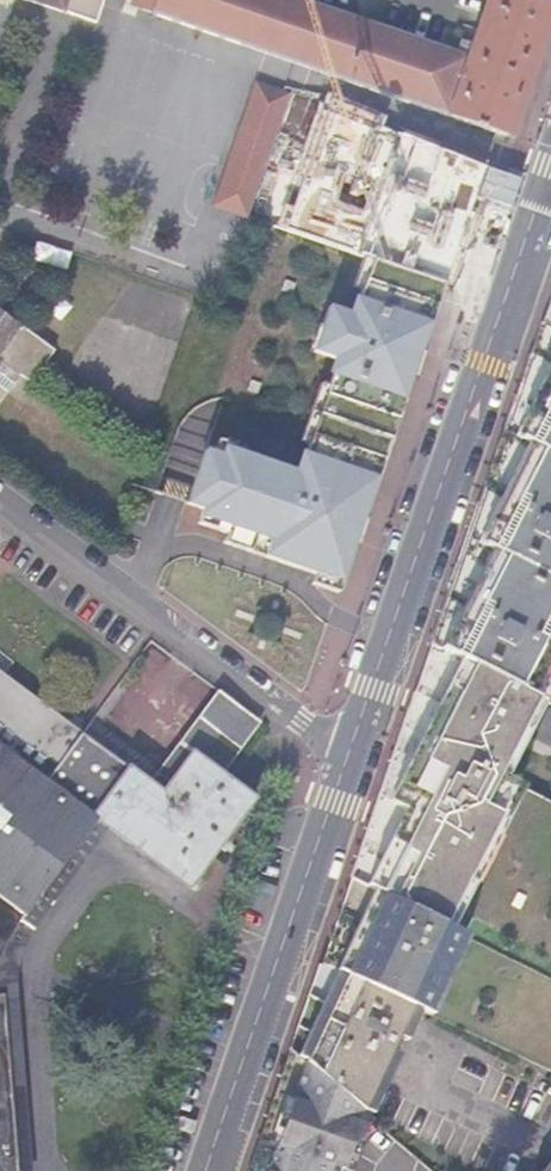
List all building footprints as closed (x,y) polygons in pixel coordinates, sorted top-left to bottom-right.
[(62,10),(65,0),(29,0),(62,10)] [(62,10),(94,21),(100,0),(65,0),(62,10)] [(550,8),(550,3),(543,0),(488,0),(468,57),(302,0),(135,0),(134,3),(153,10),(152,14),(508,135),(550,8)] [(272,153),(293,95),(260,83),(216,206),(250,217),(272,153)] [(432,213),(455,222),(472,179),(420,159),(403,202),(432,213)] [(432,213),(403,202),(387,197),(384,206),(427,222),(418,251),(445,261),(459,265),(470,231),(431,216),(432,213)] [(393,265),(362,255),(351,284),(360,287),(351,313),(327,305),(311,349),(336,358),(327,384),(318,381),(299,439),(307,442),(297,471),(222,445),(219,453),(203,448),(185,502),(201,507),(196,521),(225,531),(222,541),(314,572),(310,582),(337,590),(354,539),(349,537),(356,516),(361,518),(411,370),(407,369),(414,348),(419,350),(442,282),(439,280),(411,271),(393,265)] [(541,322),(550,327),(550,292),(541,322)] [(0,312),(0,384),(10,371),(24,380),(48,347),(0,312)] [(550,704),(550,702),(550,327),(541,322),(429,643),(536,697),(550,704)] [(370,893),(449,932),(523,785),(499,771),(527,715),(536,697),(429,643),(423,660),(346,882),(370,893)] [(96,817),(44,779),(80,731),(76,728),(0,672),(0,895),(25,913),(96,817)] [(151,784),(162,792),(191,753),(210,766),(250,712),(221,690),(151,784)] [(191,753),(162,792),(151,784),(80,731),(44,779),(96,817),(188,885),(252,798),(210,766),(191,753)] [(336,966),(370,893),(346,882),(344,881),(316,962),(334,971),(336,966)] [(417,1010),(454,935),(449,932),(370,893),(336,966),(334,971),(409,1006),(417,1010)] [(323,1001),(334,971),(316,962),(305,993),(323,1001)] [(360,1111),(409,1006),(334,971),(323,1001),(301,1061),(360,1111)] [(286,1048),(301,1061),(323,1001),(305,993),(286,1048)] [(3,997),(0,997),(0,1170),(17,1170),(3,997)] [(301,1061),(286,1048),(244,1170),(261,1170),(301,1061)] [(360,1111),(301,1061),(261,1170),(331,1170),(332,1167),(336,1167),(344,1144),(371,1121),(360,1111)]
